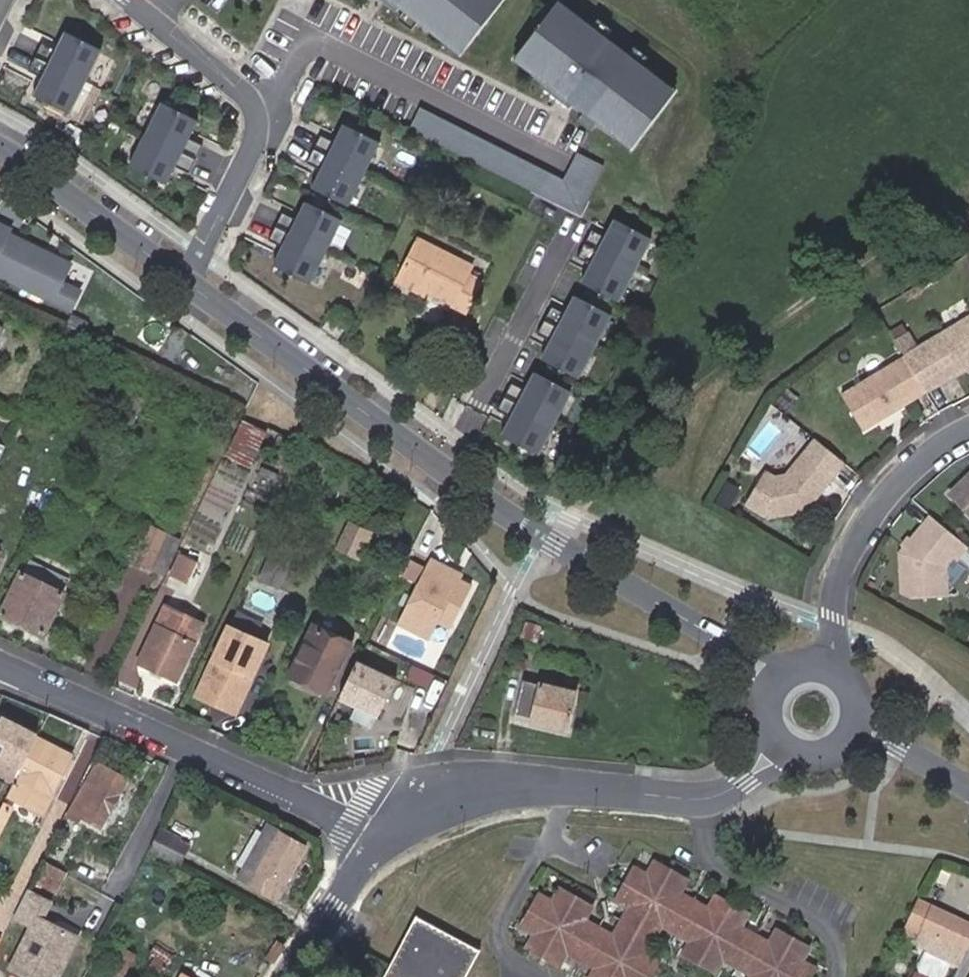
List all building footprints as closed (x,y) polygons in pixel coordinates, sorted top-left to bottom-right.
[(437,35),(442,29),(456,40),(488,0),(392,0),(437,35)] [(560,0),(551,0),(550,2),(565,13),(569,7),(560,0)] [(657,74),(569,7),(565,13),(550,2),(515,49),(529,60),(525,66),(613,133),(618,127),(632,138),(668,91),(653,80),(657,74)] [(69,111),(101,46),(63,28),(55,47),(41,40),(28,68),(41,75),(33,93),(69,111)] [(456,40),(442,29),(437,35),(452,46),(456,40)] [(529,60),(515,49),(510,55),(525,66),(529,60)] [(672,85),(657,74),(653,80),(668,91),(672,85)] [(196,117),(159,98),(127,162),(163,181),(172,163),(186,170),(200,142),(186,135),(196,117)] [(414,136),(591,206),(609,162),(581,151),(573,171),(423,112),(414,136)] [(345,202),(376,137),(340,119),(331,137),(317,130),(303,158),(317,165),(308,183),(345,202)] [(632,138),(618,127),(613,133),(628,144),(632,138)] [(306,280),(339,216),(303,197),(294,215),(280,208),(266,236),(279,243),(270,261),(306,280)] [(618,302),(650,238),(614,219),(605,237),(591,230),(577,258),(591,265),(581,283),(618,302)] [(7,235),(9,231),(0,227),(0,276),(72,309),(80,291),(62,282),(70,264),(7,235)] [(476,266),(418,238),(399,276),(393,272),(387,283),(394,287),(392,291),(420,304),(418,309),(428,314),(430,309),(449,318),(453,310),(466,316),(482,280),(472,275),(476,266)] [(578,378),(611,314),(574,296),(565,314),(551,307),(537,334),(551,342),(542,359),(578,378)] [(910,352),(911,354),(933,388),(968,367),(968,318),(910,352)] [(933,388),(911,354),(849,392),(869,425),(933,388)] [(116,365),(109,379),(121,385),(128,371),(116,365)] [(538,455),(571,391),(534,372),(525,390),(511,383),(497,411),(511,418),(502,436),(538,455)] [(209,411),(196,404),(191,414),(204,420),(209,411)] [(220,416),(211,412),(207,422),(216,426),(220,416)] [(234,422),(223,417),(219,427),(230,432),(234,422)] [(245,472),(264,436),(242,425),(223,461),(245,472)] [(846,462),(817,438),(788,473),(776,474),(766,468),(744,502),(767,513),(807,507),(846,462)] [(951,492),(968,511),(968,475),(951,492)] [(959,557),(968,545),(931,515),(900,552),(903,593),(951,594),(951,581),(940,574),(956,555),(959,557)] [(148,568),(165,534),(146,524),(129,559),(148,568)] [(349,524),(337,548),(358,558),(370,534),(349,524)] [(148,568),(161,576),(178,541),(165,534),(148,568)] [(278,592),(295,552),(265,539),(261,551),(271,555),(259,583),(278,592)] [(402,565),(409,551),(396,544),(389,559),(402,565)] [(51,573),(54,568),(26,553),(15,576),(19,578),(0,616),(41,637),(59,597),(44,589),(51,573)] [(940,574),(951,581),(955,582),(955,568),(962,560),(959,557),(956,555),(940,574)] [(191,569),(175,560),(163,584),(180,592),(191,569)] [(443,630),(462,588),(440,576),(442,571),(426,563),(395,629),(426,644),(435,626),(443,630)] [(67,582),(51,573),(44,589),(59,597),(67,582)] [(447,633),(468,590),(462,588),(443,630),(447,633)] [(184,625),(160,613),(136,666),(172,683),(194,637),(181,631),(184,625)] [(313,627),(288,678),(324,695),(349,644),(313,627)] [(541,634),(525,627),(519,643),(535,650),(541,634)] [(262,651),(224,634),(194,698),(232,716),(262,651)] [(408,669),(388,658),(382,669),(403,680),(408,669)] [(354,663),(336,702),(353,710),(374,720),(393,683),(354,663)] [(575,692),(523,680),(514,715),(566,728),(575,692)] [(374,720),(353,710),(348,721),(369,731),(374,720)] [(32,743),(4,800),(39,819),(49,797),(67,761),(32,743)] [(95,767),(71,816),(99,830),(122,781),(95,767)] [(34,827),(39,819),(4,800),(0,808),(0,831),(9,814),(34,827)] [(303,850),(269,831),(242,881),(240,884),(273,902),(303,850)] [(182,850),(154,836),(144,855),(151,859),(164,865),(173,870),(182,850)] [(164,865),(151,859),(148,865),(161,873),(164,865)] [(571,897),(535,956),(557,969),(564,956),(591,971),(588,976),(649,976),(657,962),(644,955),(659,929),(685,944),(677,957),(711,976),(719,963),(743,976),(772,976),(794,941),(772,929),(765,943),(738,928),(746,914),(711,895),(703,908),(678,894),(685,881),(650,861),(643,875),(630,868),(612,903),(624,909),(610,935),(584,921),(591,908),(571,897)] [(45,867),(35,886),(54,896),(64,878),(45,867)] [(535,956),(571,897),(556,889),(549,901),(535,894),(516,929),(529,937),(523,950),(535,956)] [(75,943),(60,935),(55,937),(49,934),(47,929),(39,925),(48,908),(23,896),(9,923),(27,932),(6,975),(11,976),(58,976),(75,943)] [(963,970),(968,959),(968,931),(922,908),(904,940),(963,970)] [(399,949),(445,976),(462,976),(475,953),(413,921),(399,949)] [(794,941),(772,976),(809,976),(813,969),(800,963),(808,949),(794,941)] [(263,961),(266,963),(277,946),(274,944),(263,961)] [(399,949),(384,976),(445,976),(399,949)] [(110,963),(126,972),(133,958),(117,950),(110,963)] [(164,966),(152,959),(146,970),(158,976),(164,966)] [(126,972),(110,963),(105,972),(114,976),(123,976),(126,972)]
